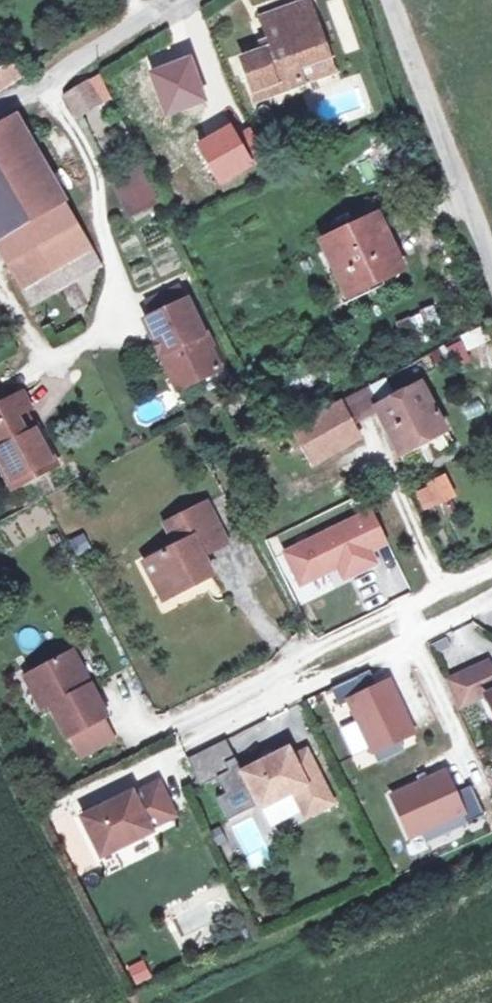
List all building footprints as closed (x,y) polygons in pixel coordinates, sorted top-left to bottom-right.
[(297,60),(326,50),(308,0),(293,0),(262,11),(271,39),(240,50),(252,84),(272,77),(274,84),(301,74),(297,60)] [(152,49),(116,71),(126,85),(161,63),(152,49)] [(331,64),(326,50),(297,60),(301,74),(331,64)] [(0,57),(0,83),(21,71),(7,53),(0,57)] [(111,68),(68,89),(79,110),(80,109),(121,89),(111,68)] [(272,77),(252,84),(254,91),(274,84),(272,77)] [(59,282),(100,260),(21,110),(0,122),(0,242),(24,283),(53,268),(59,282)] [(115,176),(132,210),(163,195),(145,161),(115,176)] [(330,237),(355,288),(412,263),(387,211),(330,237)] [(53,268),(24,283),(30,297),(59,282),(53,268)] [(162,310),(195,294),(188,280),(154,295),(162,310)] [(179,346),(195,380),(229,364),(195,294),(162,310),(153,315),(171,351),(179,346)] [(397,321),(408,347),(436,334),(425,308),(397,321)] [(433,349),(438,359),(454,350),(449,340),(433,349)] [(179,346),(171,351),(186,384),(195,380),(179,346)] [(263,389),(277,419),(317,398),(303,370),(263,389)] [(423,378),(378,402),(377,402),(404,455),(431,442),(436,451),(455,441),(423,378)] [(369,385),(344,398),(353,414),(377,402),(378,402),(369,385)] [(20,413),(30,407),(22,394),(7,402),(0,388),(0,455),(14,483),(57,461),(35,419),(26,424),(20,413)] [(344,398),(340,400),(348,417),(353,414),(344,398)] [(348,417),(340,400),(298,422),(315,455),(357,434),(348,417)] [(426,510),(454,497),(444,475),(416,488),(426,510)] [(171,568),(180,586),(181,588),(217,569),(208,550),(205,544),(230,531),(211,496),(168,518),(179,538),(146,555),(156,576),(158,575),(171,568)] [(288,546),(303,577),(341,559),(346,572),(378,557),(372,544),(390,536),(375,504),(288,546)] [(232,537),(230,531),(205,544),(208,550),(232,537)] [(171,568),(158,575),(167,593),(180,586),(171,568)] [(75,646),(36,667),(53,699),(70,731),(75,729),(105,712),(110,710),(75,646)] [(491,656),(450,675),(462,703),(490,689),(491,693),(491,656)] [(373,665),(361,670),(369,687),(381,681),(373,665)] [(36,667),(27,672),(44,704),(53,699),(36,667)] [(361,670),(334,683),(343,700),(353,696),(376,746),(404,733),(417,727),(393,676),(381,681),(369,687),(361,670)] [(105,712),(75,729),(86,749),(117,733),(105,712)] [(404,733),(376,746),(381,756),(408,743),(404,733)] [(232,814),(263,798),(246,766),(243,759),(234,764),(230,757),(240,752),(230,734),(192,752),(204,780),(222,771),(230,787),(220,792),(232,814)] [(292,742),(246,766),(263,798),(265,801),(297,785),(310,810),(337,797),(310,745),(297,751),(292,742)] [(240,752),(230,757),(234,764),(243,759),(240,752)] [(424,777),(396,790),(415,831),(426,826),(467,807),(471,816),(489,808),(476,779),(459,787),(449,766),(432,774),(431,774),(434,779),(427,782),(425,777),(424,777)] [(430,768),(421,772),(424,777),(425,777),(427,782),(434,779),(431,774),(432,774),(430,768)] [(136,786),(87,811),(106,849),(155,824),(154,821),(178,809),(162,777),(137,789),(136,786)] [(471,816),(467,807),(426,826),(430,835),(471,816)] [(127,966),(132,982),(148,976),(143,960),(127,966)]
